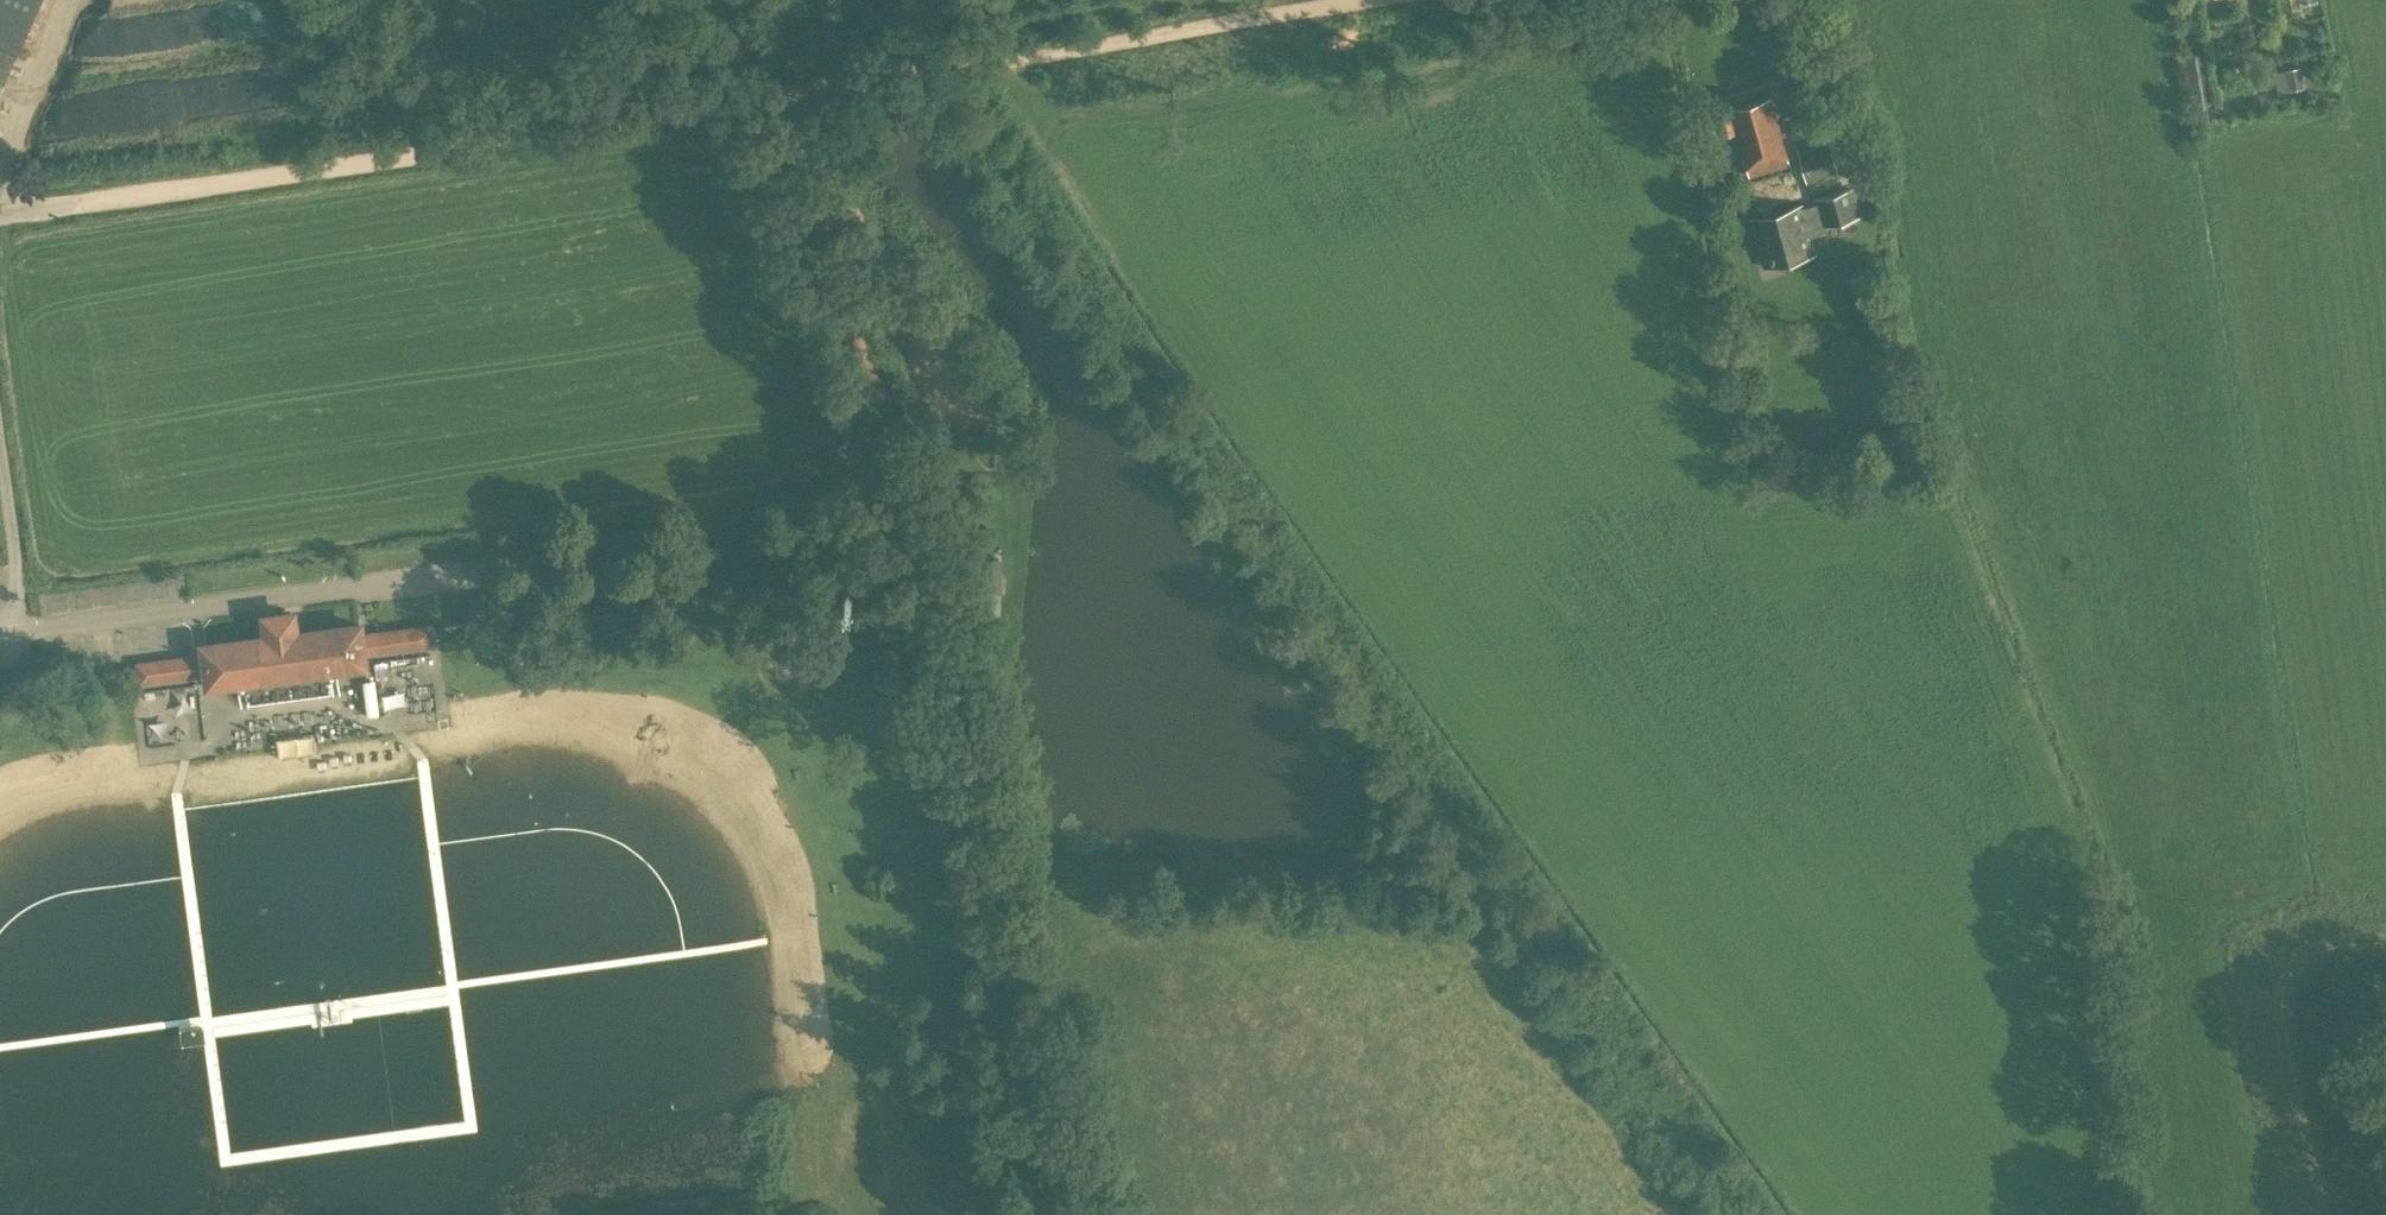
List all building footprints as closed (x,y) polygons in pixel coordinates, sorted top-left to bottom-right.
[(28,28),(39,0),(0,0),(0,91),(28,28)] [(2306,87),(2302,66),(2276,71),(2280,92),(2306,87)] [(1730,110),(1714,114),(1719,135),(1736,131),(1748,176),(1789,165),(1769,96),(1729,108),(1730,110)] [(1795,146),(1806,185),(1838,176),(1827,136),(1795,146)] [(1749,217),(1763,267),(1816,252),(1811,234),(1827,229),(1826,224),(1860,214),(1852,186),(1812,197),(1814,203),(1802,206),(1801,203),(1749,217)] [(206,645),(204,645),(205,651),(208,674),(209,682),(245,677),(249,702),(331,691),(328,666),(364,662),(363,655),(434,645),(433,642),(431,622),(360,632),(359,625),(295,633),(293,613),(266,616),(268,636),(206,645)] [(188,653),(135,661),(137,683),(192,677),(199,676),(196,652),(188,653)] [(392,668),(394,682),(409,681),(408,667),(392,668)]
